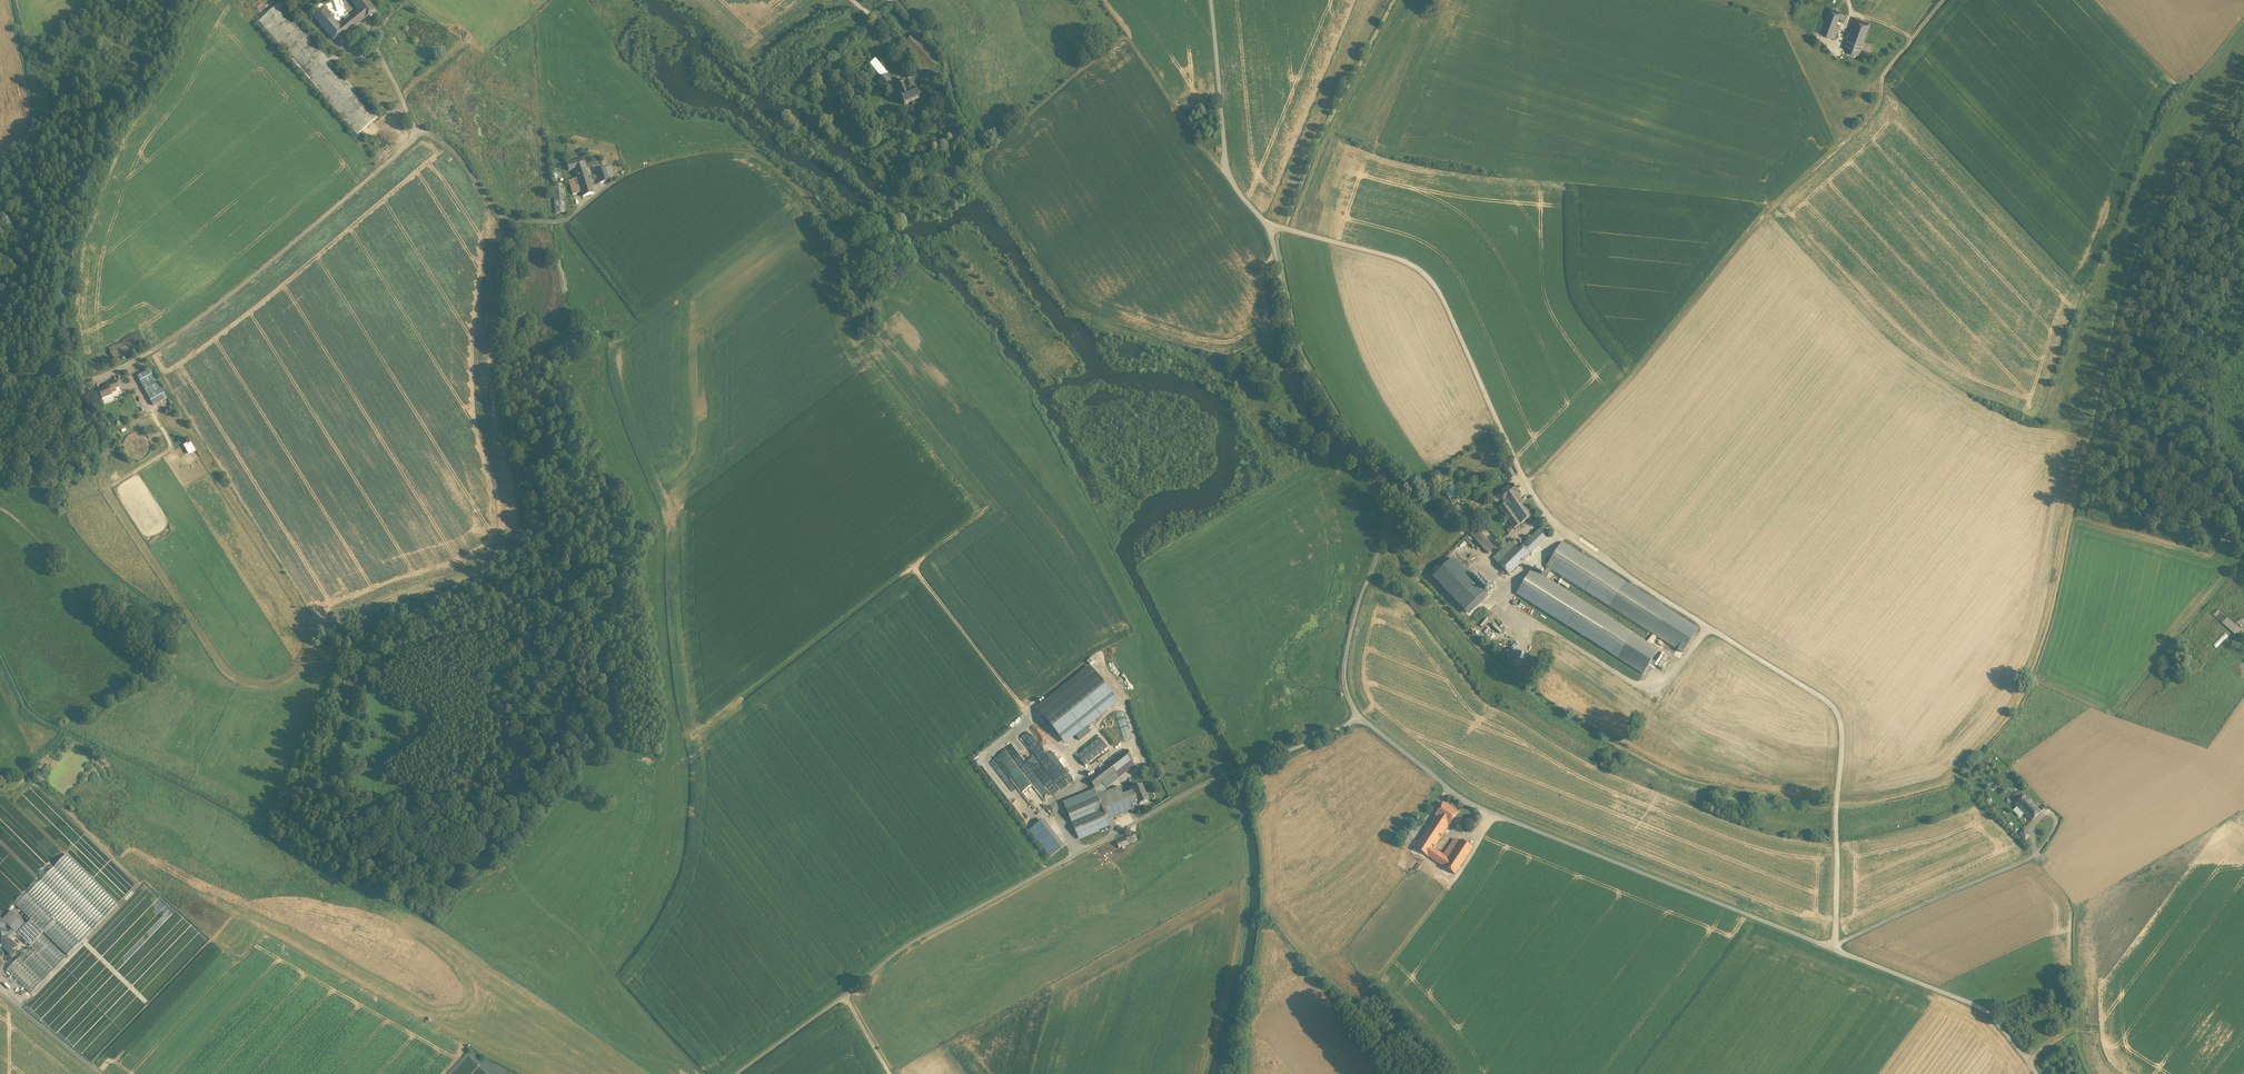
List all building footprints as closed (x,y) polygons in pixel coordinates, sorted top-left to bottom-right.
[(358,10),(354,14),(347,19),(354,27),(376,10),(368,0),(350,0),(358,10)] [(375,0),(368,0),(376,10),(380,6),(375,0)] [(378,117),(280,3),(259,22),(357,135),(378,117)] [(335,13),(329,5),(325,9),(331,16),(335,13)] [(1841,12),(1829,8),(1825,19),(1820,32),(1835,38),(1839,25),(1836,24),(1841,12)] [(331,16),(325,9),(314,18),(333,40),(343,31),(331,16)] [(347,19),(343,23),(335,13),(331,16),(343,31),(346,34),(354,27),(347,19)] [(1821,18),(1816,31),(1820,32),(1825,19),(1821,18)] [(1869,24),(1855,18),(1848,37),(1863,42),(1869,24)] [(942,62),(917,34),(906,44),(923,64),(909,76),(917,84),(942,62)] [(1863,42),(1848,37),(1844,49),(1858,55),(1863,42)] [(887,75),(874,60),(870,63),(883,78),(887,75)] [(883,78),(878,82),(883,89),(892,81),(887,75),(883,78)] [(912,83),(905,86),(898,89),(905,106),(920,99),(912,83)] [(584,159),(567,164),(569,171),(574,169),(576,176),(587,172),(586,169),(587,169),(584,159)] [(606,168),(596,171),(600,183),(609,180),(608,176),(606,168)] [(587,172),(576,176),(577,178),(581,192),(583,197),(594,193),(587,172)] [(577,178),(568,181),(573,195),(581,192),(577,178)] [(139,334),(109,349),(114,359),(144,344),(139,334)] [(167,398),(151,369),(137,376),(153,406),(160,402),(167,398)] [(117,381),(108,384),(109,387),(110,389),(115,387),(116,389),(119,387),(117,381)] [(110,389),(109,387),(107,388),(99,391),(104,404),(114,400),(111,393),(110,389)] [(167,398),(160,402),(164,409),(171,405),(167,398)] [(190,442),(185,444),(191,454),(196,451),(190,442)] [(1517,476),(1513,469),(1510,470),(1508,468),(1505,470),(1510,480),(1517,476)] [(1445,490),(1450,499),(1459,494),(1453,485),(1445,490)] [(1513,485),(1499,494),(1504,502),(1505,502),(1510,498),(1518,492),(1513,485)] [(1518,492),(1510,498),(1512,500),(1507,504),(1521,524),(1534,515),(1518,492)] [(1507,504),(1506,503),(1500,507),(1515,528),(1521,524),(1507,504)] [(1494,548),(1472,525),(1466,531),(1488,554),(1494,548)] [(1541,528),(1528,541),(1536,548),(1548,537),(1541,528)] [(1511,541),(1493,559),(1498,564),(1516,546),(1511,541)] [(1528,541),(1522,547),(1530,554),(1536,548),(1528,541)] [(1686,653),(1702,625),(1561,545),(1544,575),(1533,569),(1518,595),(1528,600),(1530,603),(1554,616),(1555,615),(1554,613),(1557,613),(1556,615),(1559,613),(1556,609),(1565,610),(1574,615),(1580,615),(1581,616),(1600,627),(1599,633),(1594,637),(1596,639),(1585,639),(1647,674),(1661,650),(1652,645),(1656,637),(1658,637),(1686,653)] [(1516,546),(1498,564),(1508,575),(1527,557),(1519,550),(1516,546)] [(1530,554),(1522,547),(1519,550),(1527,557),(1530,554)] [(1446,568),(1435,577),(1471,615),(1490,597),(1489,592),(1479,582),(1475,577),(1476,575),(1467,565),(1464,567),(1458,560),(1457,561),(1452,565),(1446,568)] [(2224,615),(2222,618),(2219,615),(2216,618),(2222,623),(2227,618),(2224,615)] [(2235,625),(2227,618),(2222,623),(2235,634),(2239,629),(2235,625)] [(1496,623),(1493,625),(1501,633),(1503,631),(1496,623)] [(1674,654),(1679,658),(1683,652),(1677,648),(1674,654)] [(1090,667),(1038,709),(1065,742),(1075,734),(1086,726),(1117,701),(1090,667)] [(1031,719),(1024,724),(1028,729),(1035,724),(1031,719)] [(1091,732),(1086,726),(1075,734),(1080,740),(1091,732)] [(1037,742),(1035,744),(1026,732),(1020,737),(1023,742),(1023,741),(1034,756),(1038,754),(1043,750),(1037,742)] [(1002,744),(1009,740),(1005,735),(998,740),(1002,744)] [(1078,756),(1085,766),(1109,748),(1101,738),(1078,756)] [(1026,749),(1023,743),(1016,746),(1019,753),(1026,749)] [(1128,750),(1089,780),(1095,788),(1097,790),(1104,784),(1133,762),(1128,750)] [(1104,784),(1097,790),(1095,788),(1094,789),(1102,809),(1107,820),(1134,809),(1133,806),(1128,793),(1124,795),(1120,787),(1108,792),(1104,784)] [(1142,785),(1133,789),(1134,791),(1128,793),(1133,806),(1139,803),(1139,805),(1149,801),(1142,785)] [(2022,793),(2013,801),(2015,804),(2025,795),(2022,793)] [(2033,804),(2025,795),(2015,804),(2025,814),(2031,808),(2030,808),(2033,804)] [(1097,797),(1066,809),(1072,822),(1102,809),(1097,797)] [(1458,812),(1444,803),(1435,816),(1449,825),(1458,812)] [(2031,808),(2025,814),(2032,821),(2041,812),(2033,804),(2030,808),(2031,808)] [(1102,809),(1072,822),(1079,839),(1109,826),(1107,820),(1102,809)] [(1449,825),(1435,816),(1418,842),(1415,847),(1414,848),(1428,856),(1433,848),(1449,825)] [(1043,820),(1030,830),(1051,856),(1064,846),(1043,820)] [(2028,836),(2025,832),(2020,837),(2023,841),(2028,836)] [(1405,833),(1398,843),(1403,846),(1409,836),(1405,833)] [(1136,834),(1116,842),(1118,848),(1139,840),(1136,834)] [(1443,855),(1449,859),(1460,842),(1454,838),(1443,855)] [(1449,859),(1444,867),(1455,874),(1473,847),(1462,840),(1460,842),(1449,859)] [(1443,855),(1433,848),(1428,856),(1444,867),(1449,859),(1443,855)] [(118,905),(66,854),(54,867),(52,865),(46,871),(48,873),(41,880),(93,930),(118,905)] [(41,880),(16,906),(31,920),(68,956),(93,930),(41,880)] [(2,920),(7,925),(9,927),(18,918),(11,911),(2,920)] [(180,944),(193,928),(174,913),(171,917),(176,921),(176,920),(180,923),(179,924),(182,926),(179,929),(183,932),(176,941),(180,944)] [(2,938),(5,935),(5,936),(8,933),(3,928),(7,925),(2,920),(0,918),(0,938),(2,938)] [(18,918),(9,927),(12,929),(8,933),(14,938),(18,934),(26,925),(18,918)] [(68,956),(31,920),(26,925),(18,934),(30,946),(35,951),(34,952),(33,951),(34,950),(32,949),(32,950),(29,947),(7,970),(31,994),(68,956)] [(6,936),(5,936),(5,935),(2,938),(0,941),(0,950),(2,947),(10,954),(17,946),(11,941),(14,938),(8,933),(6,936)] [(50,981),(49,990),(56,991),(57,985),(61,985),(62,981),(59,981),(59,982),(50,981)]
